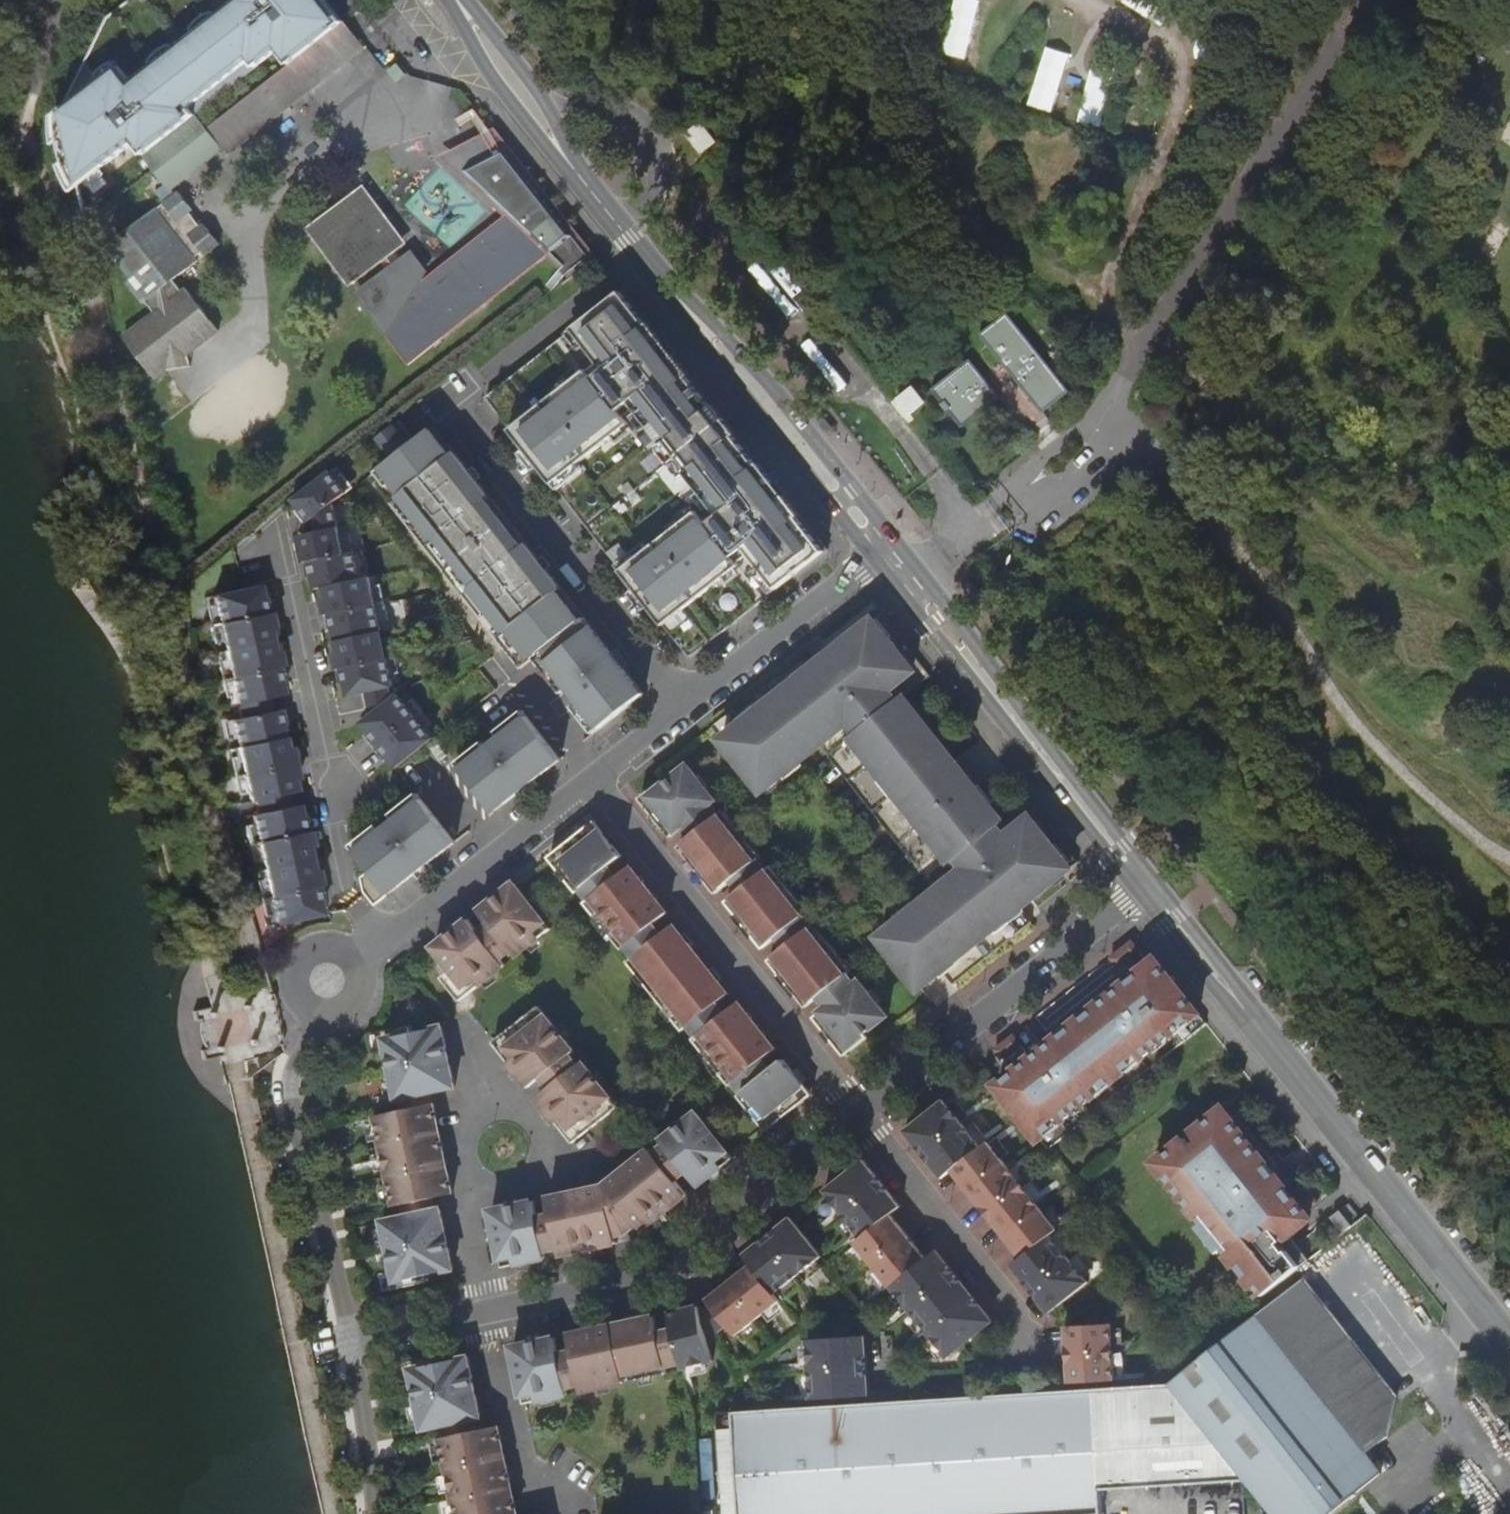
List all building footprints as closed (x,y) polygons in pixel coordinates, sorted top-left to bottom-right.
[(129,79),(117,62),(96,78),(88,67),(73,95),(67,100),(58,117),(72,184),(78,179),(135,137),(149,126),(154,132),(186,106),(250,58),(281,33),(328,0),(234,0),(129,79)] [(281,33),(250,58),(255,65),(278,48),(286,42),(297,57),(341,24),(345,21),(329,0),(328,0),(281,33)] [(142,152),(153,167),(168,187),(219,146),(224,152),(360,48),(341,24),(297,57),(289,63),(203,128),(191,114),(145,150),(142,152)] [(278,48),(289,63),(297,57),(286,42),(278,48)] [(250,58),(186,106),(191,114),(255,65),(250,58)] [(67,100),(56,108),(57,115),(58,117),(67,100)] [(149,126),(135,137),(145,150),(191,114),(186,106),(154,132),(149,126)] [(55,122),(56,140),(59,155),(67,175),(72,184),(58,117),(55,122)] [(423,296),(441,336),(546,253),(568,273),(592,254),(493,131),(481,138),(458,150),(456,167),(507,215),(515,223),(423,296)] [(310,230),(350,284),(362,276),(364,274),(365,273),(365,270),(363,266),(367,264),(369,267),(371,268),(372,268),(379,263),(385,272),(358,294),(387,333),(426,273),(425,272),(411,253),(401,259),(395,251),(399,247),(401,246),(402,243),(402,241),(402,238),(396,230),(391,229),(388,231),(385,226),(386,225),(387,224),(387,221),(387,220),(386,218),(384,217),(383,216),(381,216),(379,216),(373,220),(367,212),(370,210),(372,207),(373,205),(373,203),(373,200),(367,193),(365,192),(363,191),(360,192),(343,204),(341,209),(342,212),(337,216),(334,212),(310,230)] [(133,228),(131,235),(125,234),(110,245),(111,252),(131,279),(127,283),(143,303),(146,301),(155,313),(124,336),(157,379),(169,369),(166,347),(182,343),(186,356),(218,331),(185,289),(182,291),(174,280),(197,261),(195,257),(203,252),(205,255),(219,245),(204,225),(200,228),(189,213),(192,210),(179,193),(133,228)] [(386,335),(408,364),(442,339),(441,336),(423,296),(515,223),(507,215),(431,275),(427,270),(425,272),(426,273),(387,333),(386,335)] [(624,290),(486,398),(690,659),(828,551),(624,290)] [(982,334),(1004,362),(1043,412),(1069,392),(1007,315),(982,334)] [(166,347),(169,369),(189,366),(186,356),(182,343),(166,347)] [(934,390),(963,428),(1000,398),(984,378),(971,360),(934,390)] [(1000,398),(1046,456),(1066,440),(1043,412),(1004,362),(984,378),(1000,398)] [(880,379),(878,381),(882,386),(890,380),(881,366),(874,371),(880,379)] [(1220,393),(1209,384),(1205,389),(1200,395),(1211,404),(1220,393)] [(430,430),(371,476),(521,668),(540,653),(570,688),(571,687),(600,729),(644,695),(449,445),(445,449),(430,430)] [(309,527),(349,495),(330,472),(290,504),(309,527)] [(311,534),(347,702),(397,692),(361,524),(311,534)] [(263,587),(213,597),(278,927),(328,917),(263,587)] [(812,647),(708,731),(719,745),(760,794),(794,766),(816,748),(828,738),(824,734),(841,719),(856,737),(851,740),(950,861),(955,857),(969,874),(952,888),(948,884),(937,893),(915,911),(880,940),(922,990),(944,973),(955,986),(1033,923),(1022,910),(1032,901),(1072,869),(1079,863),(1030,801),(1003,823),(977,789),(972,793),(964,783),(969,779),(954,762),(903,698),(930,677),(921,665),(881,615),(873,621),(834,654),(837,658),(827,666),(823,661),(812,647)] [(399,699),(360,728),(395,775),(435,745),(399,699)] [(490,815),(559,761),(521,712),(493,734),(498,740),(485,751),(480,744),(452,766),(490,815)] [(828,738),(816,748),(937,893),(948,884),(952,888),(969,874),(955,857),(950,861),(851,740),(856,737),(841,719),(824,734),(828,738)] [(794,766),(760,794),(764,799),(798,771),(794,766)] [(694,782),(684,770),(662,788),(659,785),(636,803),(649,818),(658,830),(668,841),(686,826),(690,831),(702,822),(698,817),(713,805),(703,794),(694,782)] [(699,778),(694,782),(703,794),(708,790),(699,778)] [(354,852),(388,895),(454,843),(416,794),(389,815),(394,822),(354,852)] [(721,815),(676,851),(686,863),(687,864),(705,886),(714,897),(732,882),(736,887),(748,877),(744,872),(758,860),(721,815)] [(649,818),(644,822),(653,833),(658,830),(649,818)] [(601,838),(591,826),(548,859),(575,895),(592,881),(596,887),(607,878),(604,873),(620,861),(610,849),(601,838)] [(605,834),(601,838),(610,849),(615,845),(605,834)] [(686,863),(681,866),(700,890),(705,886),(687,864),(686,863)] [(770,870),(725,905),(734,917),(753,940),(762,951),(808,915),(770,870)] [(628,871),(583,905),(621,952),(638,939),(642,944),(653,935),(649,930),(666,917),(628,871)] [(531,907),(513,885),(478,914),(489,927),(491,930),(486,934),(505,957),(510,953),(515,959),(550,930),(531,907)] [(911,907),(877,935),(880,940),(915,911),(911,907)] [(734,917),(730,921),(749,944),(753,940),(734,917)] [(468,922),(433,951),(450,973),(442,980),(460,1003),(469,996),(504,968),(499,962),(486,944),(479,936),(468,922)] [(489,927),(479,936),(486,944),(499,962),(505,957),(486,934),(491,930),(489,927)] [(798,998),(807,1010),(852,974),(815,928),(797,942),(793,936),(782,946),(786,951),(769,964),(778,975),(798,998)] [(672,929),(627,964),(685,1032),(728,997),(719,986),(710,975),(691,952),(682,941),(672,929)] [(686,937),(682,941),(691,952),(696,948),(686,937)] [(1132,941),(1112,958),(1119,967),(1139,950),(1132,941)] [(1025,1119),(1045,1143),(1060,1131),(1054,1124),(1061,1119),(1066,1126),(1102,1097),(1096,1090),(1103,1085),(1109,1092),(1138,1068),(1133,1061),(1139,1056),(1145,1063),(1180,1034),(1175,1027),(1180,1022),(1186,1029),(1202,1017),(1157,960),(1023,1068),(1014,1057),(1007,1063),(1016,1075),(1000,1087),(1025,1119)] [(714,971),(710,975),(719,986),(724,982),(714,971)] [(778,975),(774,979),(793,1002),(798,998),(778,975)] [(834,1005),(816,1020),(825,1031),(834,1043),(847,1058),(870,1040),(867,1037),(890,1019),(880,1007),(870,995),(861,984),(846,996),(842,991),(830,1000),(834,1005)] [(875,991),(870,995),(880,1007),(884,1003),(875,991)] [(711,1029),(696,1041),(735,1087),(777,1052),(740,1006),(724,1019),(720,1014),(707,1024),(711,1029)] [(547,1018),(539,1008),(494,1045),(530,1089),(544,1077),(546,1075),(551,1080),(574,1062),(570,1057),(576,1052),(547,1018)] [(1180,1022),(1175,1027),(1180,1034),(1186,1029),(1180,1022)] [(395,1252),(401,1282),(457,1270),(452,1248),(450,1240),(449,1231),(444,1210),(437,1211),(434,1199),(456,1194),(452,1173),(450,1165),(448,1156),(443,1134),(441,1126),(437,1105),(434,1105),(432,1093),(459,1087),(454,1066),(452,1057),(450,1049),(446,1027),(389,1039),(395,1068),(403,1099),(405,1098),(408,1110),(380,1116),(387,1147),(393,1176),(400,1207),(407,1205),(410,1218),(388,1222),(395,1252)] [(825,1031),(820,1035),(830,1047),(834,1043),(825,1031)] [(1015,1036),(997,1051),(1004,1060),(1022,1045),(1015,1036)] [(1139,1056),(1133,1061),(1138,1068),(1145,1063),(1139,1056)] [(546,1075),(544,1077),(552,1088),(561,1081),(578,1067),(574,1062),(551,1080),(546,1075)] [(796,1073),(786,1062),(772,1074),(768,1069),(756,1078),(760,1083),(743,1097),(774,1133),(816,1096),(806,1085),(796,1073)] [(613,1097),(584,1063),(578,1067),(561,1081),(552,1088),(539,1099),(576,1144),(621,1107),(613,1097)] [(796,1073),(806,1085),(810,1081),(800,1070),(796,1073)] [(1103,1085),(1096,1090),(1102,1097),(1109,1092),(1103,1085)] [(958,1100),(950,1106),(964,1124),(972,1117),(958,1100)] [(946,1102),(908,1133),(946,1180),(955,1173),(1026,1261),(1017,1268),(1055,1316),(1094,1285),(1090,1280),(1076,1262),(1072,1258),(1058,1240),(1056,1238),(1062,1233),(1060,1230),(1046,1212),(1043,1209),(1029,1192),(1026,1188),(1012,1170),(1008,1165),(994,1148),(991,1144),(985,1149),(983,1147),(969,1130),(964,1124),(950,1106),(946,1102)] [(670,1145),(665,1149),(660,1154),(681,1180),(685,1176),(691,1171),(703,1186),(738,1158),(720,1137),(699,1111),(665,1140),(670,1145)] [(1301,1273),(1314,1263),(1294,1239),(1314,1223),(1309,1216),(1322,1205),(1316,1197),(1304,1206),(1228,1112),(1159,1167),(1256,1288),(1258,1286),(1269,1299),(1274,1295),(1301,1273)] [(1061,1119),(1054,1124),(1060,1131),(1066,1126),(1061,1119)] [(977,1123),(969,1130),(983,1147),(991,1141),(977,1123)] [(1001,1141),(994,1148),(1008,1165),(1016,1159),(1001,1141)] [(609,1186),(552,1199),(556,1218),(562,1248),(564,1255),(621,1243),(615,1213),(625,1212),(629,1209),(646,1231),(693,1195),(681,1180),(660,1154),(655,1148),(609,1186)] [(867,1161),(828,1192),(831,1195),(846,1214),(851,1220),(865,1238),(866,1239),(860,1245),(862,1248),(876,1266),(880,1270),(894,1288),(895,1289),(897,1288),(901,1292),(915,1310),(920,1316),(934,1333),(937,1337),(953,1357),(955,1359),(998,1324),(984,1307),(976,1314),(971,1307),(979,1301),(965,1284),(960,1277),(955,1270),(941,1253),(931,1261),(919,1246),(914,1239),(908,1232),(895,1217),(905,1209),(891,1192),(886,1185),(881,1178),(867,1161)] [(1020,1164),(1012,1170),(1026,1188),(1034,1181),(1020,1164)] [(1037,1186),(1029,1192),(1043,1209),(1051,1203),(1037,1186)] [(846,1214),(831,1195),(823,1201),(838,1220),(846,1214)] [(556,1218),(542,1220),(539,1201),(495,1211),(501,1239),(507,1268),(551,1258),(549,1251),(555,1249),(562,1248),(556,1218)] [(1054,1206),(1046,1212),(1060,1230),(1068,1224),(1054,1206)] [(1348,1235),(1357,1229),(1345,1214),(1336,1221),(1348,1235)] [(760,1322),(764,1319),(770,1327),(787,1313),(781,1305),(785,1302),(780,1295),(782,1294),(799,1280),(805,1275),(822,1261),(826,1258),(795,1219),(784,1228),(765,1244),(749,1256),(756,1266),(712,1302),(717,1307),(712,1312),(705,1313),(704,1308),(675,1316),(678,1332),(679,1336),(686,1366),(686,1367),(687,1371),(710,1366),(717,1364),(711,1338),(723,1336),(731,1328),(741,1337),(742,1336),(748,1344),(766,1330),(760,1322)] [(865,1238),(851,1220),(843,1226),(857,1244),(865,1238)] [(1066,1234),(1058,1240),(1072,1258),(1080,1252),(1066,1234)] [(862,1248),(855,1255),(869,1272),(876,1266),(862,1248)] [(1083,1256),(1076,1262),(1090,1280),(1097,1273),(1083,1256)] [(822,1261),(805,1275),(811,1283),(829,1269),(822,1261)] [(894,1288),(880,1270),(872,1276),(886,1294),(894,1288)] [(1153,1491),(1244,1485),(1256,1484),(1279,1513),(1341,1513),(1386,1478),(1371,1457),(1392,1440),(1401,1401),(1307,1282),(1176,1386),(1147,1389),(1153,1491)] [(901,1292),(893,1299),(907,1316),(915,1310),(901,1292)] [(920,1316),(912,1322),(926,1340),(934,1333),(920,1316)] [(678,1332),(664,1335),(660,1319),(574,1338),(578,1355),(585,1389),(586,1394),(673,1376),(672,1370),(686,1367),(686,1366),(679,1336),(678,1332)] [(1118,1327),(1072,1330),(1073,1350),(1074,1358),(1074,1366),(1076,1386),(1122,1383),(1120,1356),(1120,1355),(1120,1354),(1118,1332),(1118,1327)] [(1128,1331),(1118,1332),(1120,1354),(1130,1353),(1128,1331)] [(937,1337),(930,1344),(946,1364),(953,1357),(937,1337)] [(868,1340),(812,1344),(812,1351),(814,1373),(814,1378),(816,1404),(872,1400),(871,1379),(870,1370),(869,1362),(868,1340)] [(578,1355),(564,1358),(561,1341),(517,1350),(523,1378),(530,1407),(573,1397),(572,1391),(577,1390),(585,1389),(578,1355)] [(812,1351),(802,1352),(804,1373),(814,1373),(812,1351)] [(1130,1355),(1120,1356),(1122,1383),(1131,1382),(1130,1355)] [(415,1371),(428,1431),(450,1426),(452,1439),(445,1440),(461,1513),(521,1513),(503,1428),(481,1433),(478,1420),(485,1419),(473,1359),(415,1371)] [(710,1366),(687,1371),(690,1380),(713,1374),(710,1366)] [(804,1379),(806,1405),(816,1404),(814,1378),(804,1379)] [(1100,1392),(1107,1493),(1153,1491),(1147,1389),(1100,1392)] [(739,1513),(1108,1513),(1107,1493),(1100,1392),(962,1401),(732,1417),(739,1513)]
